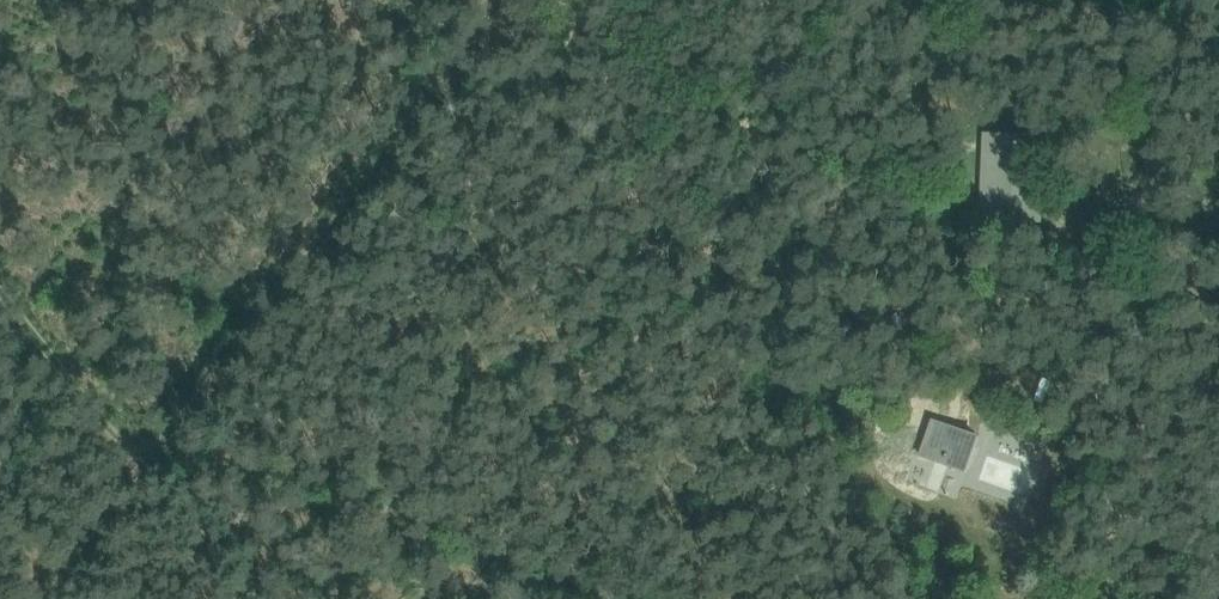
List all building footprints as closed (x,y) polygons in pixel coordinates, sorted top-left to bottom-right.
[(1041,157),(1027,156),(1028,135),(998,134),(997,167),(984,167),(984,186),(994,186),(993,219),(1025,220),(1025,196),(1039,196),(1041,157)] [(993,416),(990,423),(1002,427),(1005,421),(993,416)] [(933,420),(920,455),(964,471),(967,472),(979,436),(976,435),(933,420)]
